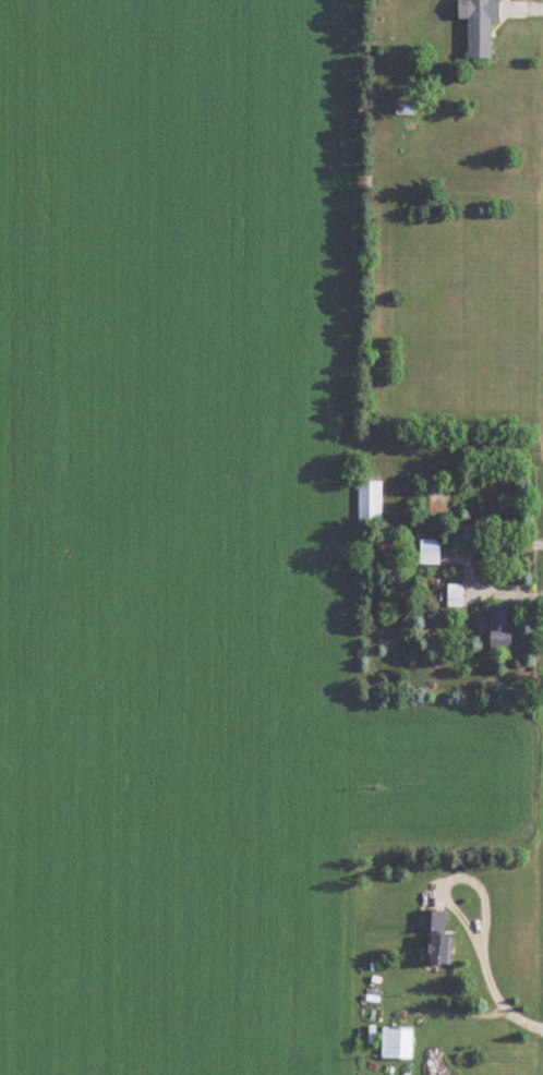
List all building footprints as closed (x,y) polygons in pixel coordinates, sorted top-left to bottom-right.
[(468,58),(491,58),(491,21),(500,21),(500,0),(458,0),(458,19),(469,19),(468,58)] [(359,482),(359,522),(383,522),(383,482),(359,482)] [(441,565),(441,540),(417,540),(417,565),(441,565)] [(460,604),(464,593),(452,589),(448,601),(460,604)] [(488,604),(488,648),(510,648),(510,604),(488,604)] [(445,930),(445,912),(423,912),(423,930),(445,930)] [(430,965),(451,965),(452,936),(430,936),(430,965)] [(413,1028),(382,1028),(382,1060),(413,1060),(413,1028)]
